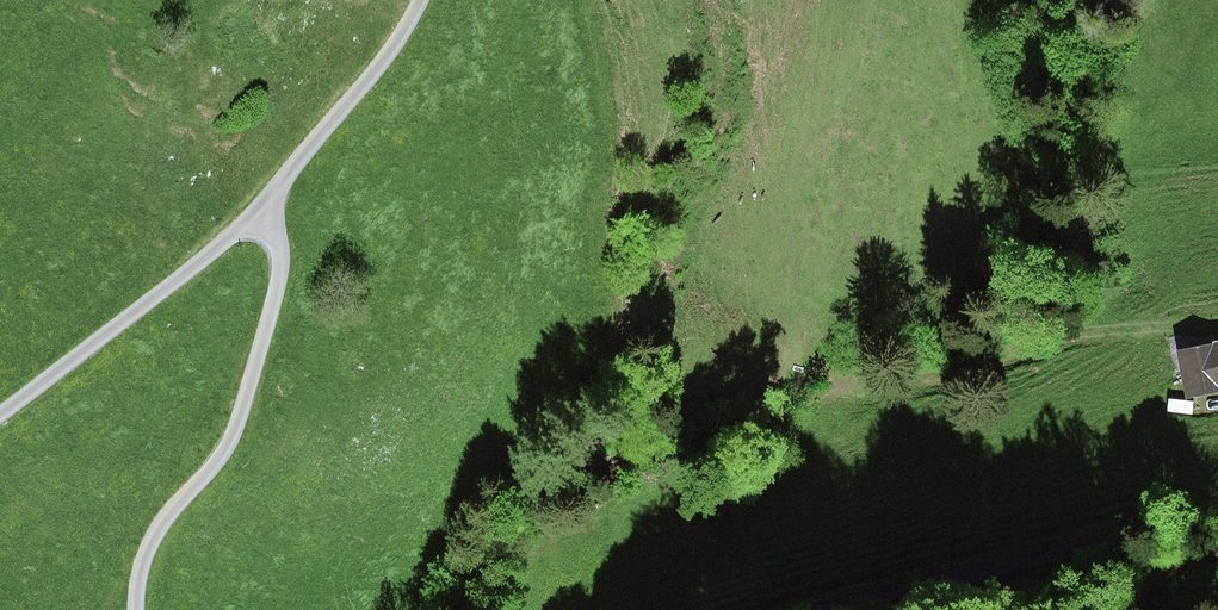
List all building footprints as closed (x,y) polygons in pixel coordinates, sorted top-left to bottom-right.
[(1181,349),(1187,397),(1217,393),(1217,344),(1181,349)]
